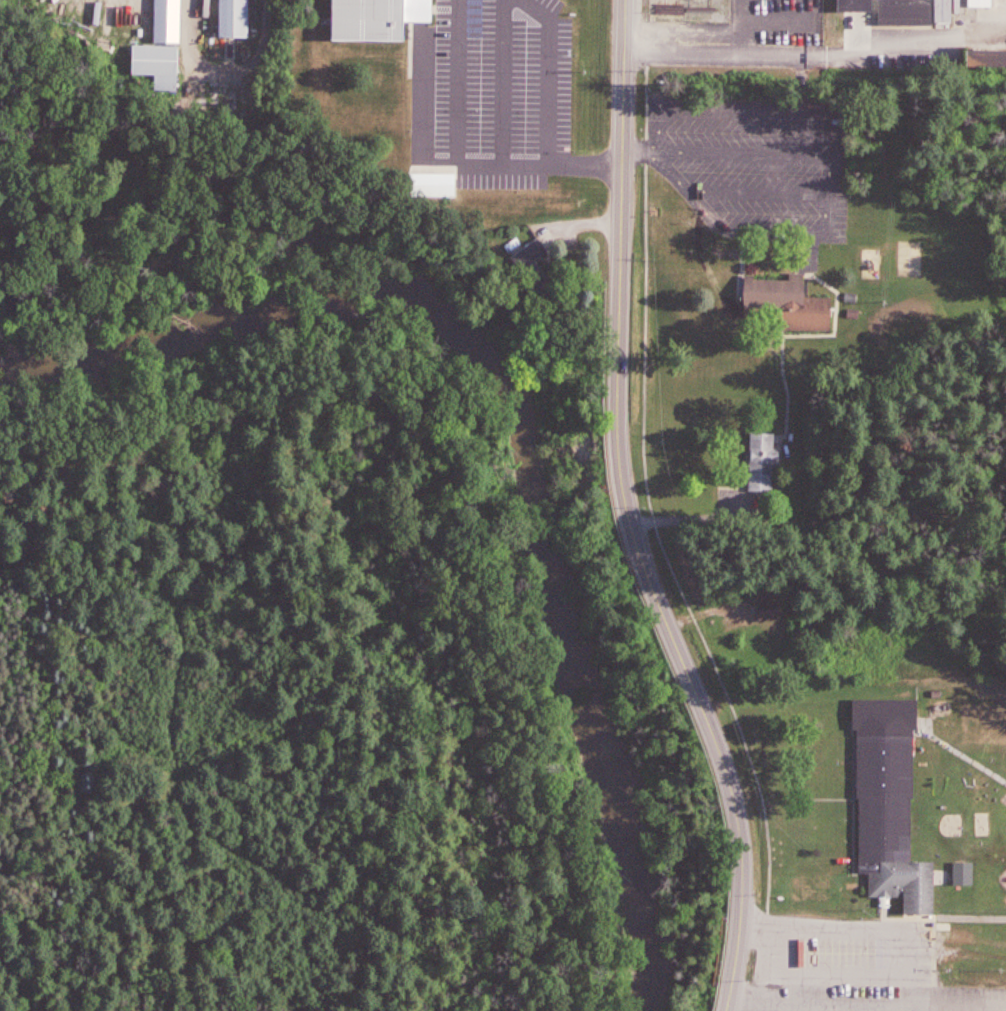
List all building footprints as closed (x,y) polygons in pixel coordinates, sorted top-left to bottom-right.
[(217,35),(218,0),(249,0),(250,35),(217,35)] [(332,40),(332,0),(432,0),(432,23),(405,23),(405,40),(332,40)] [(834,44),(834,0),(881,0),(881,4),(867,49),(834,44)] [(885,20),(882,0),(932,0),(932,19),(885,20)] [(953,23),(953,0),(940,0),(939,22),(953,23)] [(970,8),(1005,8),(1005,0),(970,0),(970,8)] [(131,46),(178,44),(178,88),(158,90),(158,78),(134,75),(131,46)] [(964,49),(1005,49),(1005,68),(962,68),(964,49)] [(537,229),(555,249),(538,259),(567,296),(539,308),(497,257),(537,229)] [(747,274),(792,275),(792,272),(806,272),(806,296),(833,296),(833,330),(788,330),(788,309),(747,309),(747,274)] [(750,433),(780,434),(777,493),(751,491),(750,433)] [(721,489),(752,495),(752,522),(720,519),(721,489)] [(851,696),(919,699),(915,859),(939,861),(939,913),(906,916),(907,895),(872,895),(872,873),(859,870),(860,733),(853,730),(851,696)] [(952,860),(953,883),(973,883),(972,858),(952,860)]
